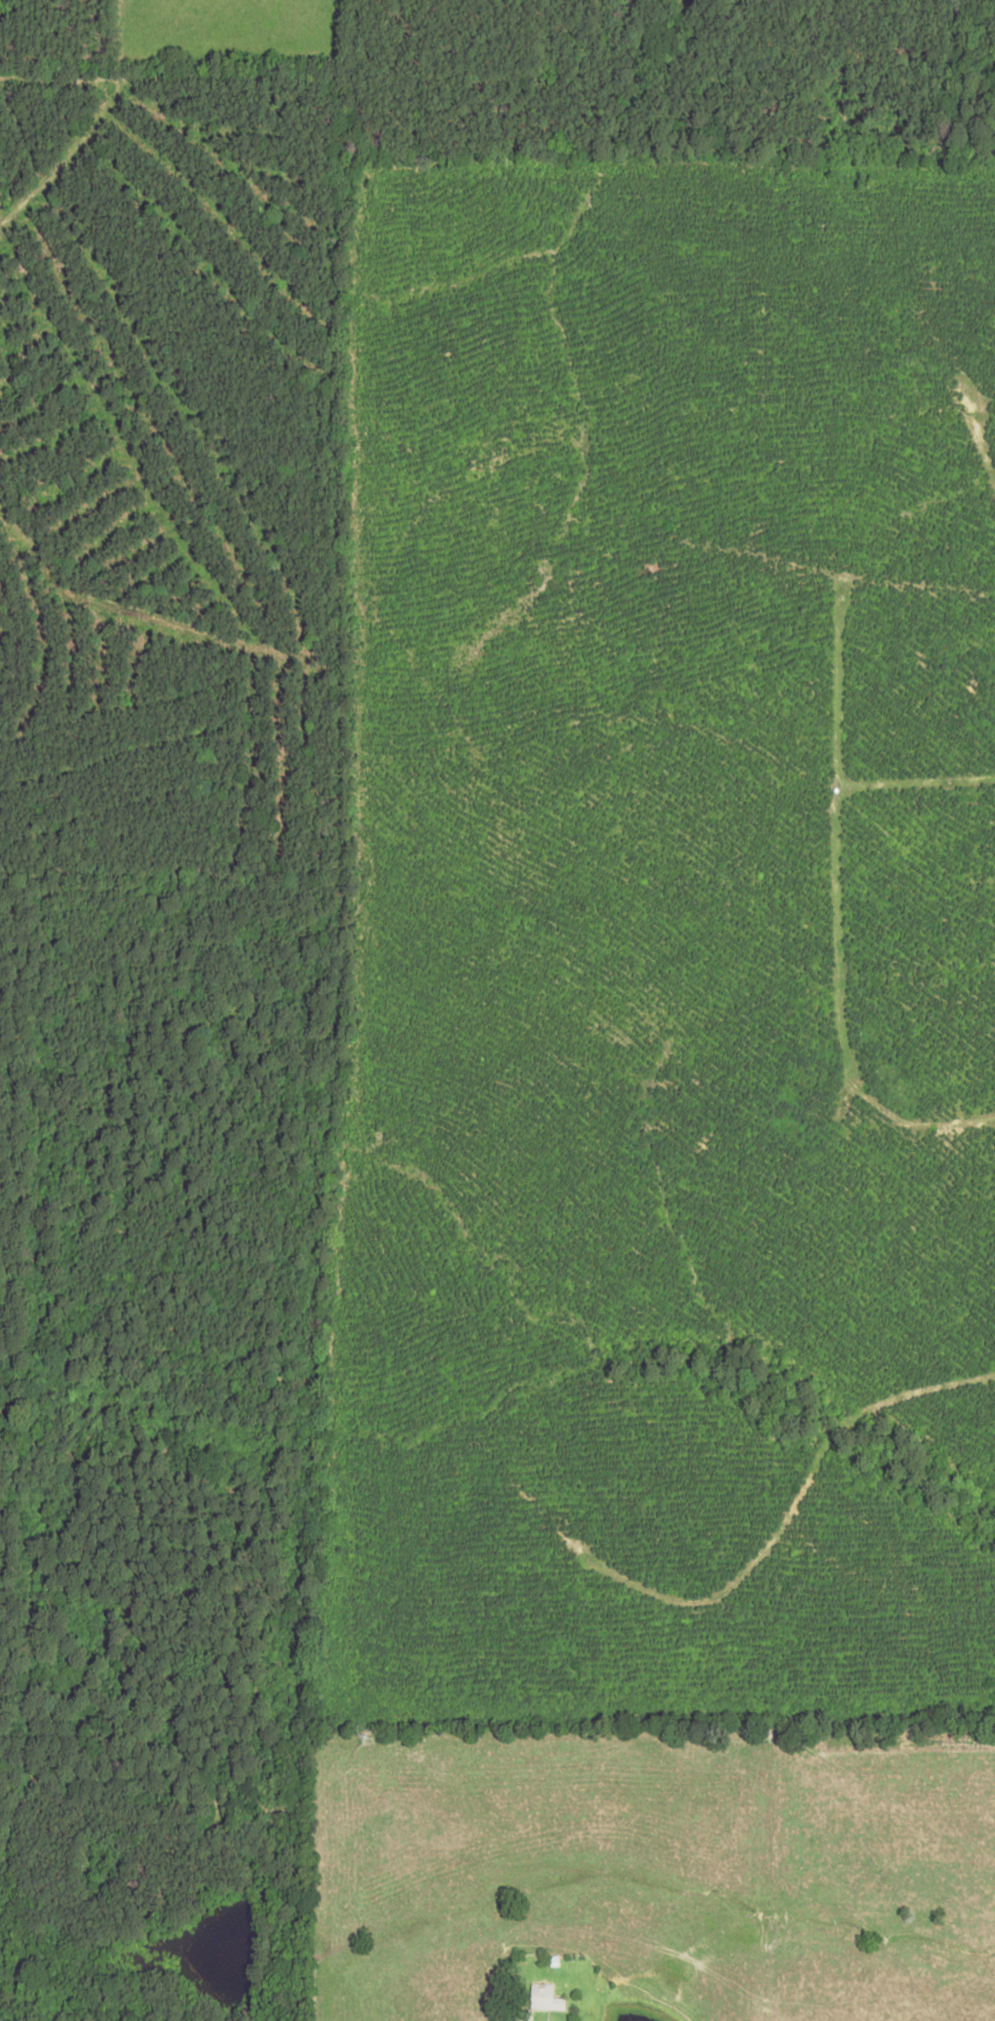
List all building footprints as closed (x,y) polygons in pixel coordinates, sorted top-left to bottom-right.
[(530,2010),(566,2010),(565,1998),(554,1998),(553,1983),(530,1984),(530,2010)]
